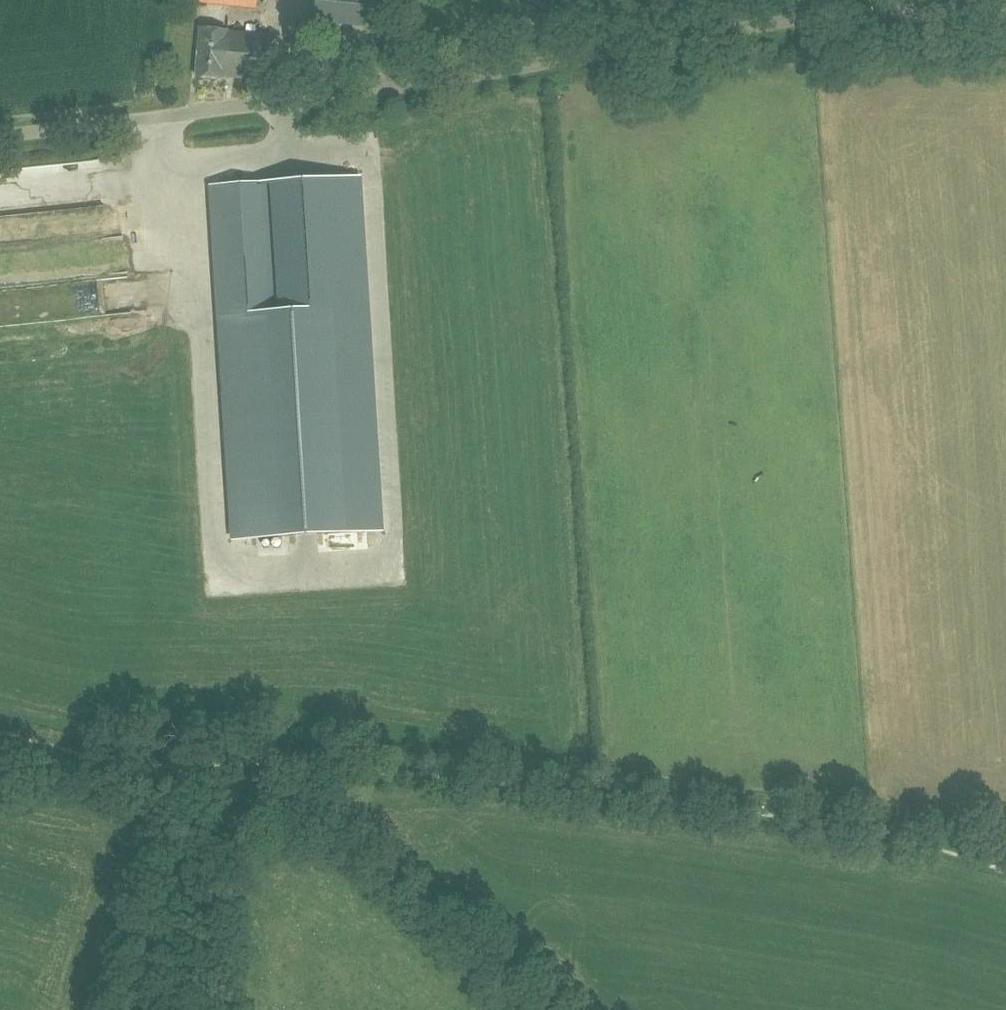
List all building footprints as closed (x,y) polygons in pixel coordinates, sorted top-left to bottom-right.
[(257,0),(202,0),(201,4),(256,10),(257,0)] [(316,21),(367,26),(369,0),(318,0),(316,21)] [(194,79),(223,81),(223,77),(267,82),(272,37),(199,30),(194,79)] [(380,530),(358,177),(214,186),(236,539),(380,530)] [(39,241),(39,258),(50,258),(50,241),(39,241)] [(118,287),(99,288),(101,319),(120,317),(118,287)] [(282,549),(281,538),(265,539),(266,551),(282,549)]
